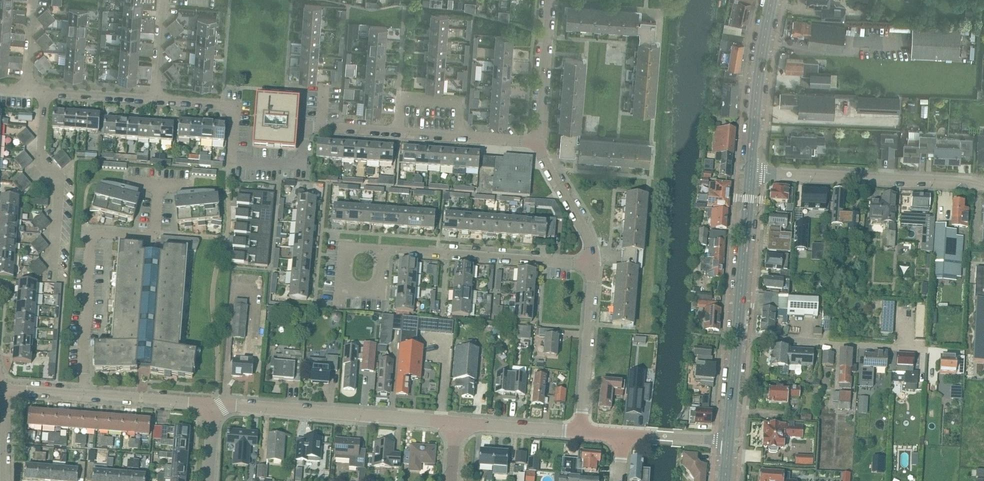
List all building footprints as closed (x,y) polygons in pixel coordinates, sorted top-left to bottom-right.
[(124,0),(123,12),(142,13),(142,8),(156,9),(156,3),(124,0)] [(463,1),(454,0),(454,8),(462,9),(463,1)] [(729,24),(733,25),(742,27),(746,28),(747,23),(750,10),(752,2),(752,0),(734,0),(733,6),(729,24)] [(822,6),(821,19),(845,20),(845,6),(836,6),(834,2),(834,0),(806,0),(806,6),(822,6)] [(26,16),(26,10),(13,9),(13,4),(0,3),(0,14),(26,16)] [(467,3),(466,11),(475,12),(476,3),(467,3)] [(304,4),(303,17),(321,18),(322,6),(304,4)] [(565,26),(581,28),(581,8),(567,6),(565,26)] [(69,8),(68,20),(89,21),(89,17),(87,17),(88,9),(70,8),(69,8)] [(581,8),(581,28),(593,29),(594,9),(581,8)] [(37,17),(41,23),(51,14),(47,9),(37,17)] [(594,9),(593,29),(608,30),(610,10),(594,9)] [(610,10),(608,30),(623,31),(626,11),(610,10)] [(499,11),(498,19),(509,22),(510,12),(499,11)] [(626,11),(623,31),(637,32),(637,31),(639,31),(641,20),(642,13),(639,12),(626,11)] [(123,12),(122,23),(155,26),(155,19),(141,18),(142,13),(123,12)] [(11,27),(12,21),(25,22),(26,16),(0,14),(0,26),(11,27)] [(51,14),(41,23),(45,27),(55,19),(51,14)] [(431,14),(430,26),(447,27),(447,28),(448,28),(449,15),(431,14)] [(198,17),(197,29),(216,31),(218,31),(218,27),(216,27),(217,19),(198,17)] [(303,17),(302,29),(320,31),(321,18),(303,17)] [(166,27),(170,32),(180,23),(177,20),(176,18),(166,27)] [(68,20),(67,31),(88,33),(88,30),(86,30),(87,21),(89,21),(68,20)] [(641,20),(639,31),(639,35),(639,41),(654,42),(656,21),(641,20)] [(842,50),(844,33),(845,26),(794,20),(791,34),(808,37),(807,46),(842,50)] [(724,27),(725,23),(724,23),(717,22),(716,28),(723,30),(724,27)] [(122,23),(121,35),(140,36),(140,31),(154,32),(155,26),(122,23)] [(180,23),(170,32),(174,37),(184,28),(180,23)] [(959,58),(960,34),(960,27),(912,25),(911,56),(959,58)] [(24,39),(25,33),(11,32),(11,27),(0,26),(0,37),(24,39)] [(369,26),(368,39),(387,40),(387,27),(369,26)] [(430,26),(429,39),(447,41),(448,28),(447,28),(447,27),(430,26)] [(197,29),(196,40),(215,43),(217,43),(217,39),(215,39),(216,31),(197,29)] [(302,29),(301,42),(319,44),(320,31),(302,29)] [(35,40),(40,45),(50,37),(45,31),(35,40)] [(67,31),(66,42),(85,44),(87,44),(88,40),(85,39),(86,34),(88,34),(88,33),(67,31)] [(740,68),(746,35),(722,31),(716,64),(725,66),(725,65),(727,65),(727,66),(740,68)] [(121,35),(120,46),(153,49),(153,43),(140,42),(140,36),(121,35)] [(495,35),(494,48),(513,49),(514,37),(495,35)] [(10,50),(10,45),(24,46),(24,39),(0,37),(0,49),(10,50)] [(50,37),(40,45),(44,50),(54,41),(50,37)] [(368,39),(367,52),(386,53),(387,40),(368,39)] [(429,39),(428,52),(446,53),(447,41),(429,39)] [(196,40),(195,52),(214,54),(216,54),(216,50),(214,49),(215,43),(196,40)] [(164,50),(168,55),(178,46),(174,41),(164,50)] [(638,41),(637,56),(657,58),(658,45),(654,44),(654,42),(639,41),(638,41)] [(66,42),(65,54),(84,55),(86,55),(87,51),(85,51),(85,44),(66,42)] [(301,42),(300,55),(318,56),(319,44),(301,42)] [(120,46),(119,58),(138,59),(139,54),(152,55),(153,49),(120,46)] [(178,46),(168,55),(173,60),(183,51),(178,46)] [(494,48),(493,61),(512,63),(513,49),(494,48)] [(23,62),(23,56),(9,55),(10,50),(0,49),(0,60),(23,62)] [(195,52),(194,63),(213,65),(215,65),(216,61),(213,61),(214,54),(195,52)] [(367,52),(366,64),(385,65),(386,53),(367,52)] [(428,52),(427,64),(445,65),(446,53),(428,52)] [(38,59),(47,68),(52,64),(44,54),(38,59)] [(65,54),(65,65),(83,67),(83,66),(86,67),(86,63),(84,62),(84,55),(65,54)] [(300,55),(299,67),(317,69),(318,56),(300,55)] [(637,56),(636,70),(656,72),(657,58),(637,56)] [(107,68),(108,57),(101,57),(100,68),(107,68)] [(119,58),(119,69),(151,72),(152,65),(138,64),(138,59),(119,58)] [(564,58),(563,72),(583,74),(584,59),(564,58)] [(829,87),(829,86),(837,86),(837,74),(830,74),(830,72),(817,71),(818,62),(802,61),(802,60),(786,58),(785,64),(784,65),(784,70),(785,71),(785,72),(801,73),(801,76),(810,76),(809,86),(829,87)] [(46,69),(47,68),(38,59),(34,63),(42,73),(43,72),(46,69)] [(23,62),(0,60),(0,72),(8,73),(8,67),(22,68),(23,62)] [(493,61),(492,74),(511,75),(512,63),(493,61)] [(193,75),(212,76),(214,77),(215,72),(213,72),(213,65),(194,63),(193,75)] [(167,68),(176,78),(181,74),(172,64),(167,68)] [(366,64),(365,77),(384,78),(385,65),(366,64)] [(427,64),(426,76),(444,78),(445,65),(427,64)] [(83,74),(83,67),(65,65),(64,77),(85,78),(85,74),(83,74)] [(316,82),(317,69),(299,67),(298,80),(316,82)] [(171,82),(176,78),(167,68),(162,72),(171,82)] [(151,77),(151,72),(119,69),(118,81),(136,82),(137,76),(151,77)] [(725,69),(724,81),(735,82),(736,70),(725,69)] [(337,70),(337,80),(332,80),(332,84),(341,85),(341,80),(342,70),(337,70)] [(636,70),(635,84),(655,86),(656,72),(636,70)] [(563,72),(562,86),(582,88),(583,74),(563,72)] [(492,74),(492,87),(510,88),(511,75),(492,74)] [(212,84),(212,76),(193,75),(192,87),(213,88),(214,84),(212,84)] [(443,91),(444,78),(426,76),(425,90),(443,91)] [(365,77),(364,89),(383,91),(384,78),(365,77)] [(723,81),(721,112),(736,113),(739,82),(735,82),(724,81),(723,81)] [(635,84),(633,98),(653,101),(655,86),(635,84)] [(562,86),(561,100),(581,103),(582,88),(562,86)] [(492,87),(491,99),(509,100),(510,88),(492,87)] [(364,89),(363,102),(382,103),(383,91),(364,89)] [(834,118),(835,97),(858,98),(858,111),(899,113),(900,97),(858,96),(859,94),(835,93),(835,94),(780,92),(779,107),(798,108),(798,117),(834,118)] [(256,97),(254,128),(252,145),(296,148),(296,135),(299,100),(256,97)] [(652,114),(653,101),(633,98),(632,113),(652,114)] [(491,99),(490,111),(508,113),(509,100),(491,99)] [(561,100),(560,115),(580,116),(581,103),(561,100)] [(381,116),(382,103),(363,102),(363,115),(381,116)] [(51,130),(64,131),(65,112),(53,111),(51,130)] [(507,125),(508,113),(490,111),(489,124),(507,125)] [(65,112),(64,131),(75,132),(76,113),(65,112)] [(76,113),(75,132),(86,132),(88,114),(76,113)] [(88,114),(86,132),(98,133),(99,114),(88,114)] [(563,130),(577,131),(578,131),(580,116),(560,115),(559,129),(563,130)] [(103,138),(115,139),(116,120),(104,119),(103,138)] [(116,120),(115,139),(126,140),(128,121),(116,120)] [(128,121),(126,140),(138,141),(139,122),(128,121)] [(177,139),(190,140),(191,122),(179,121),(177,139)] [(139,122),(138,141),(149,141),(151,123),(139,122)] [(191,122),(190,140),(201,141),(202,123),(191,122)] [(151,123),(149,141),(160,142),(162,123),(151,123)] [(162,123),(160,142),(172,143),(173,124),(162,123)] [(202,123),(201,141),(212,142),(214,124),(202,123)] [(214,124),(212,142),(224,143),(225,124),(214,124)] [(735,130),(715,128),(714,128),(712,154),(715,154),(714,162),(720,163),(718,177),(730,178),(731,156),(732,156),(735,130)] [(15,138),(20,143),(30,134),(25,129),(15,138)] [(575,153),(578,154),(579,140),(577,140),(577,131),(563,130),(563,132),(561,132),(559,154),(575,155),(575,153)] [(791,133),(791,142),(786,142),(786,152),(810,154),(810,144),(815,144),(815,142),(823,143),(823,136),(815,135),(816,134),(800,133),(800,130),(793,130),(793,133),(791,133)] [(904,144),(903,158),(919,159),(920,159),(920,153),(927,153),(927,149),(928,132),(920,132),(909,131),(908,137),(907,144),(904,144)] [(880,132),(880,147),(882,147),(882,156),(894,156),(895,147),(897,147),(897,133),(880,132)] [(927,149),(927,153),(934,154),(934,160),(946,161),(947,153),(947,146),(947,139),(936,139),(936,132),(928,132),(927,149)] [(30,134),(20,143),(24,148),(34,139),(30,134)] [(947,153),(946,161),(959,161),(960,154),(972,155),(972,140),(966,139),(965,139),(960,139),(958,139),(947,138),(947,139),(947,146),(947,153)] [(579,140),(578,154),(578,159),(592,160),(594,140),(580,139),(579,140)] [(594,140),(592,160),(606,161),(609,142),(594,140)] [(315,160),(328,161),(330,142),(317,141),(315,160)] [(330,142),(328,161),(341,162),(342,143),(330,142)] [(609,142),(606,161),(621,162),(623,143),(609,142)] [(342,143),(341,162),(353,162),(355,144),(342,143)] [(623,143),(621,162),(636,164),(637,144),(623,143)] [(355,144),(353,162),(367,163),(367,159),(368,145),(355,144)] [(637,144),(636,164),(649,165),(651,145),(637,144)] [(367,159),(367,163),(379,164),(379,163),(380,146),(368,145),(367,159)] [(379,163),(379,164),(392,165),(393,147),(380,146),(379,163)] [(402,166),(414,167),(416,149),(403,148),(402,166)] [(416,149),(414,167),(427,168),(428,150),(416,149)] [(428,150),(427,168),(440,169),(441,151),(428,150)] [(52,160),(57,165),(66,156),(62,151),(52,160)] [(441,151),(440,169),(452,170),(454,152),(441,151)] [(14,161),(18,166),(28,157),(24,152),(14,161)] [(454,152),(452,170),(465,171),(465,170),(466,152),(454,152)] [(465,170),(465,171),(478,172),(479,153),(466,152),(465,170)] [(66,156),(57,165),(61,170),(71,161),(66,156)] [(492,184),(491,194),(529,197),(531,170),(532,158),(509,156),(503,156),(502,159),(494,159),(482,158),(481,169),(493,170),(492,179),(489,179),(488,184),(492,184)] [(28,157),(18,166),(22,171),(32,162),(28,157)] [(704,161),(703,171),(712,171),(713,162),(704,161)] [(12,183),(17,188),(26,180),(22,175),(12,183)] [(378,181),(377,185),(393,187),(394,178),(378,177),(378,181)] [(26,180),(17,188),(21,193),(31,185),(26,180)] [(708,184),(707,196),(728,197),(729,185),(714,184),(714,185),(708,184)] [(92,203),(89,212),(99,212),(107,214),(113,186),(106,185),(100,185),(99,188),(97,188),(93,203),(92,203)] [(113,186),(107,214),(119,218),(126,189),(120,187),(113,186)] [(770,201),(786,202),(786,212),(792,213),(793,206),(791,206),(792,190),(788,189),(772,188),(772,193),(771,193),(770,201)] [(126,189),(119,218),(133,221),(139,197),(137,197),(138,192),(126,189)] [(801,189),(800,209),(824,211),(825,190),(801,189)] [(238,198),(237,198),(236,206),(238,206),(237,212),(236,212),(235,220),(236,220),(236,227),(235,227),(234,235),(235,235),(234,241),(233,241),(233,249),(234,249),(233,255),(232,255),(231,264),(248,265),(248,257),(255,258),(254,266),(267,267),(274,194),(239,191),(238,198)] [(298,198),(297,210),(314,212),(315,199),(303,198),(304,193),(302,191),(296,191),(295,192),(294,196),(296,198),(298,198)] [(832,191),(830,226),(832,226),(831,235),(841,235),(841,233),(863,234),(864,222),(864,217),(859,216),(843,215),(845,192),(832,191)] [(188,194),(192,223),(207,222),(204,193),(202,193),(199,193),(195,193),(188,194)] [(204,193),(207,222),(212,221),(221,223),(220,213),(218,213),(217,197),(214,197),(214,193),(209,193),(204,193)] [(177,224),(192,223),(188,194),(176,195),(177,201),(174,201),(177,224)] [(626,195),(624,209),(644,211),(645,196),(626,195)] [(869,214),(869,220),(870,220),(881,220),(881,223),(882,223),(888,223),(888,232),(882,232),(881,248),(894,249),(895,233),(893,233),(893,223),(895,224),(896,211),(897,195),(894,195),(884,195),(883,198),(880,198),(880,201),(870,201),(869,214)] [(727,209),(728,197),(707,196),(706,207),(712,207),(712,208),(727,209)] [(927,213),(928,213),(929,197),(912,196),(911,212),(927,213)] [(0,201),(0,209),(18,210),(19,198),(0,197),(0,201)] [(554,215),(554,220),(555,220),(556,220),(556,221),(562,221),(563,217),(554,202),(551,201),(551,208),(554,215)] [(952,202),(951,221),(950,227),(967,228),(968,210),(963,210),(964,203),(952,202)] [(331,223),(344,225),(346,206),(333,205),(331,223)] [(346,206),(344,225),(356,225),(358,207),(346,206)] [(358,207),(356,225),(370,226),(371,208),(358,207)] [(371,208),(370,226),(382,227),(384,209),(371,208)] [(17,222),(18,210),(0,209),(0,220),(17,222)] [(384,209),(382,227),(394,228),(396,210),(384,209)] [(624,210),(623,223),(643,225),(644,211),(624,209),(624,210)] [(297,210),(296,223),(313,225),(314,212),(297,210)] [(396,210),(394,228),(407,229),(409,211),(396,210)] [(727,211),(707,210),(706,218),(710,219),(709,228),(726,229),(727,211)] [(409,211),(407,229),(420,230),(421,212),(409,211)] [(421,212),(420,230),(433,231),(435,213),(421,212)] [(41,214),(32,223),(36,228),(46,219),(41,214)] [(443,232),(456,233),(458,215),(445,214),(443,232)] [(766,252),(789,253),(790,234),(780,234),(780,229),(786,229),(786,225),(790,225),(791,215),(776,214),(776,216),(769,216),(768,228),(766,252)] [(458,215),(456,233),(469,234),(470,216),(458,215)] [(901,215),(900,226),(922,227),(920,252),(932,253),(933,227),(934,217),(925,216),(901,215)] [(470,216),(469,234),(481,235),(483,217),(470,216)] [(483,217),(481,235),(494,236),(495,218),(483,217)] [(495,218),(494,236),(506,237),(508,218),(495,218)] [(508,218),(506,237),(519,238),(520,219),(508,218)] [(46,219),(36,228),(40,233),(50,224),(46,219)] [(520,219),(519,238),(532,239),(533,220),(520,219)] [(533,220),(532,239),(545,240),(545,237),(555,238),(556,221),(556,220),(555,220),(554,220),(546,219),(546,221),(533,220)] [(16,233),(24,233),(24,228),(17,227),(17,222),(0,220),(0,232),(16,233)] [(296,223),(295,235),(312,237),(313,225),(296,223)] [(623,224),(622,238),(642,239),(643,226),(643,225),(623,223),(623,224)] [(805,250),(807,225),(795,225),(793,250),(805,250)] [(935,225),(932,275),(960,276),(962,238),(955,237),(955,231),(945,231),(945,225),(935,225)] [(707,231),(699,230),(697,246),(706,247),(707,231)] [(16,244),(16,233),(0,232),(0,243),(16,244)] [(709,232),(707,258),(723,260),(725,233),(709,232)] [(295,235),(293,248),(311,250),(312,237),(295,235)] [(30,245),(34,250),(44,242),(40,237),(30,245)] [(112,344),(94,344),(94,359),(92,365),(94,365),(94,371),(137,371),(136,366),(151,367),(150,372),(192,379),(193,373),(194,373),(194,366),(196,352),(184,350),(178,349),(186,251),(196,251),(199,243),(199,242),(199,241),(198,241),(198,240),(197,240),(196,240),(178,238),(161,237),(159,254),(142,253),(143,246),(119,244),(112,344)] [(622,238),(621,252),(623,252),(641,254),(642,240),(642,239),(622,238)] [(44,242),(34,250),(39,255),(48,247),(44,242)] [(15,256),(15,255),(20,256),(20,251),(15,251),(16,244),(0,243),(0,254),(15,256)] [(291,260),(292,261),(309,262),(311,250),(293,248),(293,254),(292,254),(291,260)] [(811,251),(811,261),(824,262),(825,251),(811,251)] [(621,254),(620,268),(636,269),(641,270),(642,254),(641,254),(623,252),(623,254),(621,254)] [(14,267),(15,256),(0,254),(0,266),(14,267)] [(779,272),(779,280),(784,281),(788,281),(789,272),(786,272),(787,257),(781,257),(781,256),(766,255),(765,271),(779,272)] [(722,280),(723,260),(707,258),(707,259),(701,259),(701,265),(706,266),(705,271),(714,272),(714,279),(722,280)] [(28,268),(32,273),(42,265),(38,259),(28,268)] [(292,261),(291,273),(308,275),(309,262),(292,261)] [(398,261),(398,272),(416,274),(417,262),(398,261)] [(42,265),(32,273),(36,278),(46,270),(42,265)] [(454,265),(453,278),(472,280),(473,267),(454,265)] [(0,266),(0,278),(13,279),(14,267),(0,266)] [(616,268),(615,282),(635,284),(636,269),(620,268),(616,268)] [(975,268),(973,299),(978,299),(975,361),(983,362),(983,268),(975,268)] [(517,270),(516,283),(517,283),(535,284),(536,272),(517,270)] [(398,272),(397,285),(415,287),(416,274),(398,272)] [(291,273),(290,286),(307,287),(308,275),(291,273)] [(453,278),(452,291),(471,292),(472,280),(453,278)] [(764,279),(763,290),(770,291),(770,294),(771,294),(771,293),(778,293),(779,291),(782,292),(783,281),(779,280),(764,279)] [(18,286),(17,294),(36,295),(37,283),(17,282),(16,285),(18,286)] [(614,296),(633,298),(633,297),(635,284),(615,282),(614,296)] [(516,283),(515,296),(516,296),(534,297),(535,284),(517,283),(516,283)] [(397,285),(395,299),(414,300),(415,287),(397,285)] [(306,301),(307,287),(290,286),(289,299),(306,301)] [(452,291),(451,303),(470,305),(471,292),(452,291)] [(17,297),(16,305),(35,306),(36,295),(17,294),(16,293),(15,297),(17,297)] [(695,300),(711,301),(712,294),(696,293),(695,300)] [(762,309),(759,333),(773,335),(775,320),(782,320),(782,324),(786,324),(787,317),(788,296),(781,295),(778,295),(771,294),(770,294),(763,294),(762,309)] [(515,296),(514,308),(533,310),(534,297),(516,296),(515,296)] [(612,310),(632,312),(632,311),(633,298),(614,296),(612,310)] [(788,296),(787,317),(817,318),(818,297),(788,296)] [(395,299),(394,312),(396,312),(409,313),(413,314),(414,300),(395,299)] [(235,300),(234,305),(230,339),(244,340),(247,307),(246,306),(247,301),(235,300)] [(703,316),(704,318),(704,330),(718,331),(720,310),(717,310),(717,303),(697,302),(697,307),(705,307),(705,311),(703,313),(703,316)] [(469,318),(470,305),(451,303),(450,316),(469,318)] [(881,303),(881,320),(893,320),(894,304),(881,303)] [(16,309),(16,316),(34,318),(35,306),(16,305),(15,305),(14,308),(16,309)] [(493,317),(498,317),(502,317),(502,307),(499,307),(494,307),(493,317)] [(532,323),(533,310),(514,308),(513,321),(532,323)] [(612,310),(611,325),(631,327),(632,312),(612,310)] [(340,315),(337,313),(332,314),(331,318),(332,322),(336,324),(340,322),(342,318),(340,315)] [(15,320),(15,328),(33,329),(34,318),(16,316),(14,316),(14,320),(15,320)] [(402,318),(393,317),(381,316),(379,346),(386,347),(391,343),(392,330),(398,331),(401,331),(402,318)] [(396,384),(395,395),(407,396),(408,379),(419,380),(422,347),(416,347),(417,331),(437,333),(444,334),(451,334),(452,322),(445,322),(440,321),(438,321),(402,318),(401,331),(400,344),(400,345),(396,378),(396,384)] [(881,320),(880,334),(892,335),(892,333),(893,320),(881,320)] [(500,325),(493,324),(492,337),(499,338),(500,325)] [(14,331),(14,339),(33,341),(33,329),(15,328),(13,327),(13,331),(14,331)] [(544,339),(543,357),(557,358),(558,337),(553,337),(553,331),(539,330),(538,339),(544,339)] [(13,343),(13,350),(32,352),(33,341),(14,339),(12,339),(12,343),(13,343)] [(361,361),(360,372),(373,373),(375,345),(363,344),(362,355),(361,361)] [(344,347),(343,366),(345,366),(343,390),(354,391),(356,360),(357,355),(357,348),(344,347)] [(472,398),(473,388),(475,387),(475,383),(473,382),(475,382),(478,350),(455,348),(452,380),(456,380),(455,387),(462,388),(461,397),(472,398)] [(695,382),(711,383),(713,383),(713,380),(713,374),(714,367),(709,367),(710,350),(694,348),(693,358),(697,358),(696,366),(695,382)] [(813,351),(771,348),(771,357),(769,358),(769,364),(770,365),(770,367),(780,368),(779,375),(787,376),(788,369),(787,369),(788,366),(811,368),(813,351)] [(32,352),(13,350),(11,350),(11,354),(13,354),(12,362),(31,364),(32,352)] [(840,350),(839,368),(851,369),(851,373),(855,373),(856,366),(850,366),(851,351),(840,350)] [(886,370),(887,353),(874,352),(874,357),(864,356),(863,369),(861,369),(860,388),(871,389),(872,369),(886,370)] [(833,366),(834,353),(822,353),(821,365),(833,366)] [(233,355),(231,377),(242,378),(242,376),(251,376),(252,362),(252,357),(233,355)] [(895,367),(896,367),(896,373),(905,373),(904,385),(905,385),(905,390),(915,390),(916,386),(917,373),(912,373),(912,368),(913,368),(913,356),(896,355),(895,367)] [(956,359),(956,357),(942,356),(941,357),(940,374),(955,375),(955,370),(963,371),(963,359),(956,359)] [(270,362),(269,370),(273,370),(272,380),(293,382),(294,371),(300,371),(301,359),(295,358),(281,357),(274,357),(274,362),(270,362)] [(306,372),(311,373),(310,383),(327,385),(328,371),(336,372),(337,358),(325,357),(325,361),(307,359),(306,372)] [(389,394),(391,368),(392,361),(380,360),(380,367),(379,367),(377,393),(380,394),(380,396),(386,396),(387,394),(389,394)] [(850,373),(851,373),(851,369),(839,368),(837,389),(851,390),(851,379),(850,378),(850,373)] [(534,375),(532,404),(543,405),(546,377),(546,371),(538,371),(538,376),(535,376),(534,375)] [(630,380),(627,414),(640,415),(641,402),(648,403),(650,386),(642,385),(643,373),(630,372),(630,380)] [(502,400),(509,401),(511,375),(496,374),(494,394),(503,395),(502,400)] [(511,375),(509,401),(515,402),(515,396),(524,396),(525,376),(511,375)] [(600,386),(599,392),(598,410),(602,410),(602,411),(606,411),(607,411),(610,411),(611,397),(622,398),(624,383),(606,381),(606,386),(600,386)] [(766,403),(767,403),(767,404),(787,406),(787,398),(799,399),(800,388),(787,387),(787,389),(768,388),(767,397),(765,398),(765,401),(766,403)] [(951,387),(950,400),(961,401),(961,388),(951,387)] [(555,389),(553,403),(565,404),(566,390),(555,389)] [(832,402),(838,403),(837,410),(849,410),(850,394),(833,393),(832,402)] [(867,415),(868,398),(859,397),(858,414),(867,415)] [(28,416),(27,427),(42,428),(43,411),(29,410),(28,416)] [(710,426),(711,411),(695,410),(695,411),(689,410),(688,425),(696,426),(696,425),(710,426)] [(43,411),(42,428),(55,429),(56,412),(44,411),(43,411)] [(56,412),(55,429),(56,429),(69,430),(70,413),(57,412),(56,412)] [(70,413),(69,430),(81,431),(83,414),(70,413)] [(83,414),(81,431),(82,431),(95,432),(96,415),(84,414),(83,414)] [(96,415),(95,432),(97,432),(108,433),(109,416),(97,415),(96,415)] [(109,416),(108,433),(110,433),(122,434),(123,417),(111,416),(109,416)] [(123,417),(122,434),(123,434),(135,435),(136,418),(124,417),(123,417)] [(136,418),(135,435),(136,435),(148,436),(150,419),(138,418),(136,418)] [(764,425),(763,440),(762,441),(762,445),(763,446),(763,450),(767,450),(767,452),(769,454),(775,454),(777,453),(777,451),(782,451),(783,439),(802,440),(802,425),(781,424),(781,426),(764,425)] [(153,440),(159,441),(166,441),(166,435),(168,435),(173,435),(173,442),(187,443),(188,430),(174,428),(174,429),(154,427),(153,440)] [(257,433),(228,431),(227,445),(236,446),(235,455),(233,455),(233,465),(248,466),(249,447),(255,447),(257,433)] [(24,441),(26,441),(32,441),(32,432),(24,432),(24,441)] [(268,435),(266,460),(282,462),(284,436),(268,435)] [(296,451),(295,460),(307,461),(319,462),(319,459),(320,451),(321,439),(304,438),(304,440),(304,444),(297,444),(297,447),(296,451)] [(335,440),(334,456),(334,460),(349,461),(348,468),(364,469),(365,453),(359,453),(358,451),(359,442),(335,440)] [(172,447),(172,454),(186,456),(187,443),(173,442),(166,441),(159,441),(159,446),(172,447)] [(373,467),(391,468),(399,468),(400,455),(392,454),(393,444),(375,443),(373,467)] [(425,466),(432,467),(433,464),(434,448),(410,446),(410,452),(404,452),(403,464),(409,465),(409,471),(419,472),(420,464),(425,464),(425,466)] [(478,467),(493,468),(494,451),(479,450),(478,467)] [(494,451),(493,468),(506,469),(508,452),(494,451)] [(171,460),(171,467),(185,468),(186,456),(172,454),(159,453),(159,459),(171,460)] [(516,453),(515,464),(525,465),(526,453),(516,453)] [(562,460),(561,474),(572,475),(581,476),(581,472),(596,473),(596,464),(599,464),(600,454),(583,453),(578,453),(577,461),(562,460)] [(683,454),(682,467),(694,480),(705,480),(706,465),(699,465),(696,461),(697,455),(683,454)] [(812,455),(795,455),(795,464),(812,464),(812,455)] [(885,458),(872,457),(872,472),(884,472),(885,458)] [(539,459),(528,458),(527,471),(538,472),(539,459)] [(629,480),(649,480),(650,470),(641,469),(641,459),(630,459),(629,480)] [(64,480),(77,480),(83,480),(85,464),(78,463),(77,470),(65,469),(64,480)] [(108,472),(94,471),(94,464),(87,464),(86,480),(88,480),(107,480),(108,472)] [(39,467),(26,466),(24,480),(37,480),(39,467)] [(157,479),(165,480),(170,480),(179,480),(184,480),(185,468),(171,467),(165,466),(164,474),(157,474),(157,479)] [(257,466),(256,478),(266,479),(266,467),(257,466)] [(37,480),(51,480),(52,468),(39,467),(37,480)] [(51,480),(64,480),(65,469),(52,468),(51,480)] [(107,480),(120,480),(120,473),(108,472),(107,480)] [(525,480),(534,480),(535,473),(526,472),(525,480)] [(789,474),(782,474),(760,472),(760,478),(758,480),(788,480),(789,474)]
